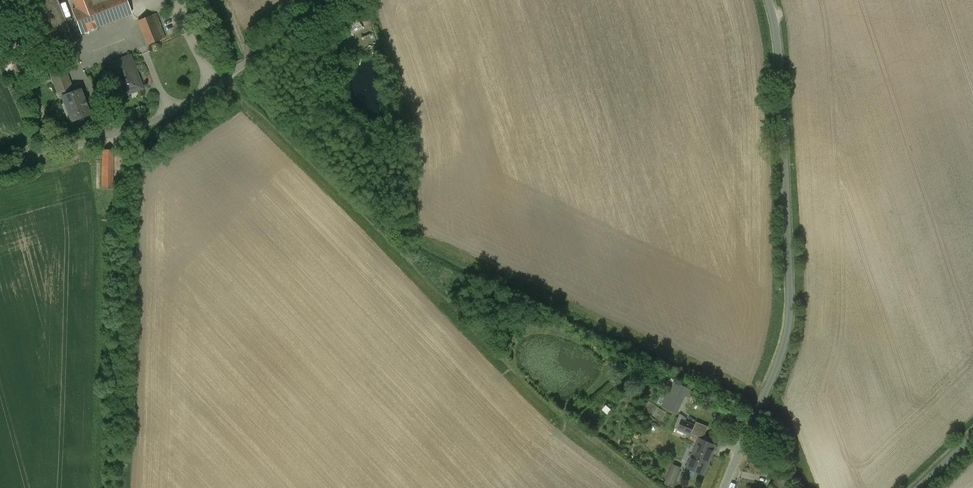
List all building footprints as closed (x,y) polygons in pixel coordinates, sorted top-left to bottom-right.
[(55,45),(71,38),(56,0),(37,0),(55,45)] [(126,0),(97,0),(93,1),(76,8),(73,9),(82,34),(132,15),(126,0)] [(76,8),(93,1),(93,0),(73,0),(76,8)] [(138,21),(148,45),(166,38),(156,14),(138,21)] [(117,84),(122,97),(143,88),(130,56),(113,63),(121,82),(117,84)] [(62,97),(74,92),(65,69),(51,75),(60,98),(62,97)] [(74,92),(62,97),(72,122),(90,114),(80,90),(74,92)] [(113,150),(103,150),(102,188),(112,188),(113,150)] [(679,399),(669,394),(664,406),(673,411),(679,399)] [(695,425),(683,420),(679,429),(691,435),(695,425)] [(717,445),(701,439),(688,468),(705,475),(710,464),(709,464),(717,445)] [(769,487),(787,487),(782,474),(769,487)]
